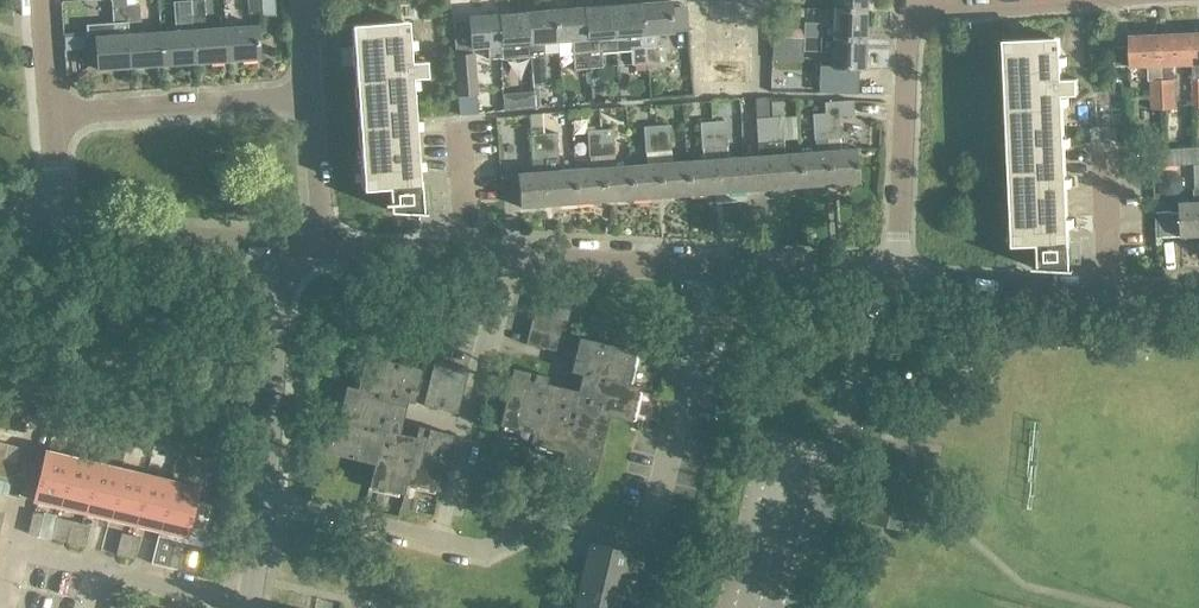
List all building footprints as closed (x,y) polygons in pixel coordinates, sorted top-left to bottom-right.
[(97,66),(98,70),(130,68),(128,35),(127,23),(126,6),(125,0),(112,0),(114,24),(111,28),(107,24),(86,25),(89,66),(97,66)] [(190,1),(194,63),(226,61),(224,28),(205,29),(203,0),(200,0),(190,1)] [(248,14),(262,13),(263,16),(276,15),(275,9),(275,0),(247,0),(248,14)] [(865,11),(865,0),(834,0),(834,9),(865,11)] [(78,1),(61,1),(62,24),(79,23),(78,1)] [(175,31),(160,32),(162,66),(194,63),(190,1),(176,2),(173,2),(175,19),(175,31)] [(640,3),(644,47),(658,46),(657,34),(672,33),(670,1),(640,3)] [(640,3),(612,5),(615,37),(628,36),(629,48),(644,47),(640,3)] [(140,22),(139,5),(126,6),(127,23),(140,22)] [(600,38),(615,37),(612,5),(583,8),(587,51),(601,50),(600,38)] [(572,53),(587,51),(583,8),(555,10),(557,42),(572,40),(572,53)] [(834,9),(833,24),(821,24),(821,23),(804,23),(803,37),(821,37),(832,38),(864,39),(865,11),(834,9)] [(557,42),(555,10),(526,12),(529,44),(530,56),(531,73),(532,84),(544,83),(543,72),(545,72),(543,43),(557,42)] [(526,12),(498,14),(500,46),(529,44),(526,12)] [(501,59),(500,46),(498,14),(469,16),(471,48),(487,47),(488,60),(501,59)] [(352,28),(363,187),(362,187),(362,191),(388,189),(389,204),(384,204),(384,206),(389,205),(390,212),(425,213),(425,212),(422,212),(420,180),(412,180),(405,78),(426,77),(425,62),(404,63),(401,25),(402,25),(402,22),(351,26),(351,28),(352,28)] [(259,59),(257,26),(224,28),(226,61),(259,59)] [(128,35),(130,68),(162,66),(160,32),(128,35)] [(1190,33),(1159,34),(1161,80),(1162,109),(1174,109),(1173,65),(1192,65),(1190,33)] [(1190,33),(1192,65),(1194,108),(1198,108),(1198,33),(1190,33)] [(1149,81),(1150,81),(1150,80),(1161,80),(1159,34),(1128,36),(1130,67),(1148,66),(1149,81)] [(803,51),(820,52),(821,37),(803,37),(803,51)] [(821,37),(820,52),(832,52),(831,67),(862,68),(864,39),(832,38),(821,37)] [(1003,41),(1003,43),(1004,43),(1014,243),(1013,243),(1013,246),(1038,245),(1039,268),(1034,268),(1034,269),(1047,269),(1047,267),(1072,266),(1070,237),(1063,237),(1056,95),(1078,94),(1077,78),(1055,80),(1054,41),(1054,38),(1003,41)] [(645,60),(645,64),(659,63),(658,46),(644,47),(645,60)] [(645,60),(644,47),(629,48),(631,65),(645,64),(645,60)] [(587,51),(588,69),(602,67),(601,50),(587,51)] [(588,69),(587,51),(572,53),(574,70),(588,69)] [(457,97),(458,97),(459,114),(478,113),(476,95),(478,95),(475,53),(454,55),(457,97)] [(528,55),(501,56),(502,75),(529,74),(528,55)] [(1151,110),(1162,109),(1161,80),(1150,80),(1150,81),(1151,110)] [(519,110),(533,108),(532,92),(518,93),(519,110)] [(859,182),(856,148),(841,150),(838,117),(854,116),(853,101),(824,103),(830,184),(859,182)] [(824,103),(825,114),(812,115),(815,152),(800,153),(802,186),(830,184),(824,103)] [(784,154),(782,117),(769,118),(774,188),(802,186),(800,153),(784,154)] [(756,119),(758,156),(743,157),(746,191),(774,188),(769,118),(756,119)] [(712,122),(714,148),(727,147),(725,121),(713,122),(712,122)] [(700,123),(702,149),(703,149),(714,148),(712,122),(700,123)] [(672,151),(670,126),(656,127),(658,152),(672,151)] [(645,153),(658,152),(656,127),(643,128),(645,153)] [(615,155),(613,129),(599,130),(601,156),(615,155)] [(589,157),(601,156),(599,130),(587,131),(589,157)] [(544,161),(559,160),(556,134),(543,135),(544,161)] [(543,135),(530,136),(532,162),(544,161),(543,135)] [(746,191),(743,157),(728,158),(727,147),(714,148),(717,193),(746,191)] [(687,161),(689,195),(717,193),(714,148),(703,149),(703,160),(687,161)] [(1159,149),(1160,165),(1198,164),(1198,148),(1159,149)] [(658,152),(661,197),(689,195),(687,161),(672,162),(672,151),(658,152)] [(630,165),(633,199),(661,197),(658,152),(645,153),(646,164),(630,165)] [(615,155),(601,156),(604,201),(633,199),(630,165),(616,167),(615,155)] [(604,201),(601,156),(589,157),(590,168),(574,170),(576,203),(604,201)] [(544,161),(548,205),(576,203),(574,170),(559,171),(559,160),(544,161)] [(533,173),(517,174),(520,207),(548,205),(544,161),(532,162),(533,173)] [(1198,235),(1198,164),(1195,165),(1196,201),(1180,202),(1181,236),(1198,235)] [(561,352),(572,306),(536,298),(525,344),(561,352)] [(122,314),(110,311),(105,337),(117,339),(122,314)] [(582,373),(578,390),(547,383),(548,376),(513,368),(500,424),(533,432),(531,444),(564,451),(561,463),(596,471),(609,415),(631,421),(639,386),(629,383),(637,350),(580,336),(571,371),(582,373)] [(417,436),(400,432),(408,401),(415,402),(423,368),(366,354),(358,388),(346,385),(338,418),(328,415),(319,450),(374,463),(369,485),(404,494),(407,483),(440,491),(454,434),(420,425),(417,436)] [(424,404),(458,413),(470,368),(435,359),(424,404)] [(2,426),(24,432),(26,422),(4,417),(2,426)] [(34,500),(60,506),(72,456),(46,450),(34,500)] [(923,465),(877,455),(863,520),(908,530),(923,465)] [(97,462),(72,456),(60,506),(85,512),(97,462)] [(14,472),(16,463),(0,459),(0,469),(14,472)] [(85,512),(110,518),(122,468),(97,462),(85,512)] [(148,474),(122,468),(110,518),(136,524),(148,474)] [(12,482),(14,472),(0,469),(0,479),(12,482)] [(161,531),(173,480),(148,474),(136,524),(161,531)] [(199,486),(173,480),(161,531),(205,541),(214,505),(195,500),(199,486)] [(29,533),(38,535),(43,514),(34,512),(29,533)] [(82,523),(73,521),(67,542),(76,545),(82,523)] [(76,545),(85,547),(91,525),(82,523),(76,545)] [(131,535),(122,533),(117,554),(126,556),(131,535)] [(126,556),(135,559),(140,537),(131,535),(126,556)] [(625,577),(631,551),(589,541),(583,567),(625,577)] [(169,567),(178,569),(183,548),(174,545),(169,567)] [(625,577),(583,567),(577,592),(619,602),(625,577)] [(652,574),(650,583),(669,588),(671,578),(652,574)] [(650,583),(648,593),(667,597),(669,588),(650,583)] [(577,592),(573,607),(617,607),(619,602),(577,592)]
